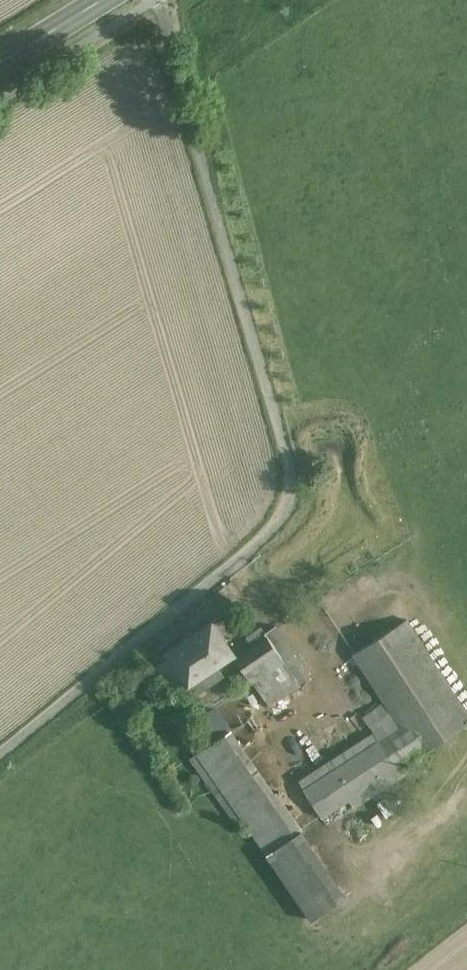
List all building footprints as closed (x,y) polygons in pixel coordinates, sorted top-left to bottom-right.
[(407,620),(356,653),(401,727),(402,726),(420,754),(466,724),(466,712),(407,620)] [(213,621),(168,650),(189,681),(189,682),(191,681),(233,653),(234,653),(213,621)] [(310,680),(275,626),(265,633),(267,637),(268,636),(300,686),(301,687),(310,680)] [(300,686),(268,636),(267,637),(236,657),(233,653),(191,681),(225,734),(226,735),(230,732),(300,686)] [(225,734),(191,681),(189,682),(189,681),(182,687),(217,739),(225,734)] [(381,704),(363,717),(369,727),(388,714),(381,704)] [(401,727),(382,740),(400,767),(420,754),(402,726),(401,727)] [(290,816),(230,732),(226,735),(225,734),(217,739),(190,759),(240,828),(246,824),(256,838),(290,816)] [(382,740),(304,790),(322,818),(400,767),(382,740)] [(290,816),(256,838),(266,854),(300,832),(290,816)] [(345,901),(300,832),(266,854),(311,923),(345,901)]
